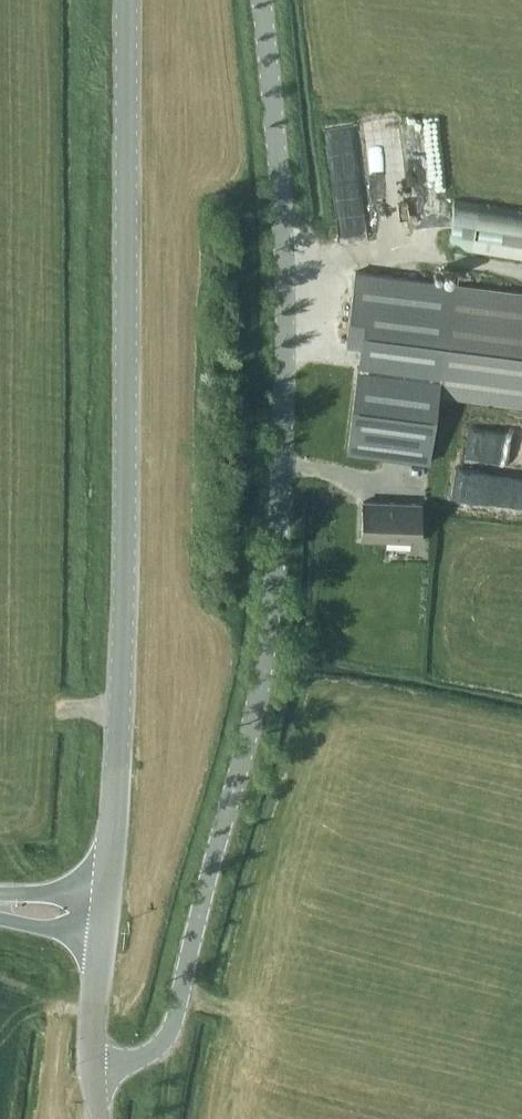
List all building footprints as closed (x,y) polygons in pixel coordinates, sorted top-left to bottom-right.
[(452,201),(446,249),(521,260),(521,211),(452,201)] [(354,271),(345,343),(360,344),(348,451),(429,461),(436,394),(521,404),(521,291),(354,271)] [(521,467),(521,434),(487,432),(486,465),(521,467)] [(363,538),(420,540),(422,504),(364,501),(363,538)]
